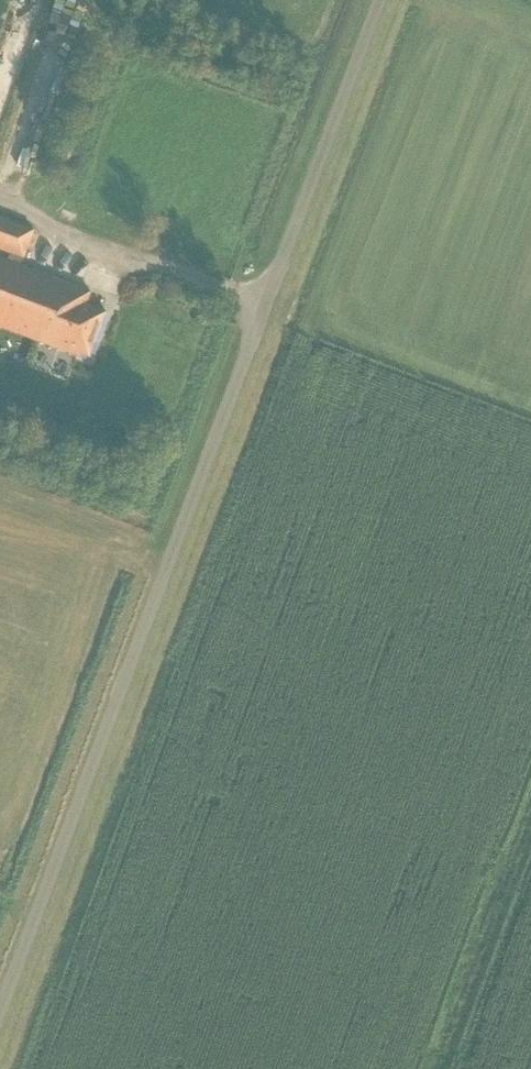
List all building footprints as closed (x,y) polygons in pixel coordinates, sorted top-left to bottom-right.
[(80,357),(81,354),(90,358),(107,313),(87,305),(92,293),(21,266),(24,258),(35,231),(0,218),(0,327),(80,357)] [(12,352),(0,348),(0,384),(12,352)]
